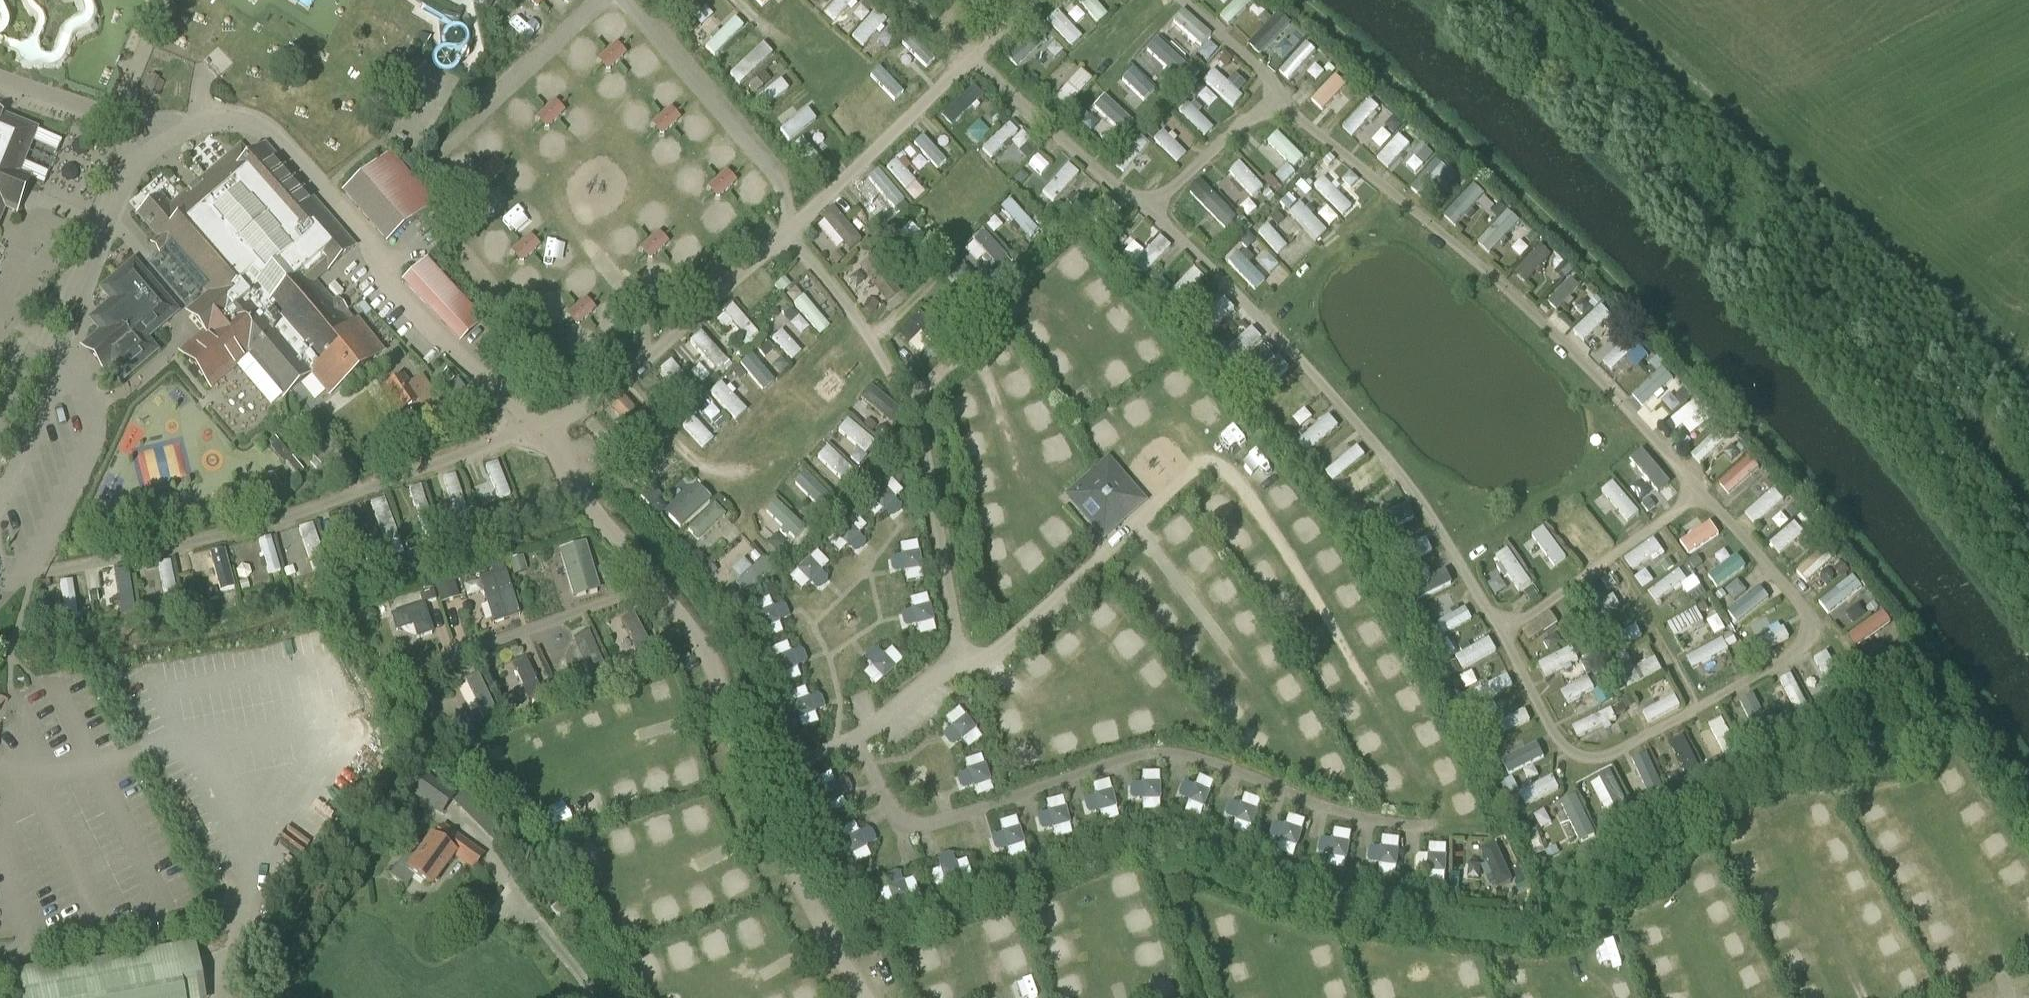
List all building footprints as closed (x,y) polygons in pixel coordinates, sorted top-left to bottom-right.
[(491,0),(471,0),(470,2),(485,11),(491,0)] [(537,9),(546,0),(529,0),(537,9)] [(782,3),(779,0),(763,0),(771,11),(782,3)] [(845,23),(867,2),(866,0),(848,0),(835,12),(845,23)] [(1212,4),(1224,11),(1230,0),(1214,0),(1212,4)] [(1102,2),(1093,10),(1108,27),(1117,20),(1102,2)] [(1238,3),(1230,21),(1244,27),(1252,9),(1238,3)] [(1075,45),(1085,36),(1061,9),(1051,18),(1075,45)] [(1280,39),(1295,21),(1284,12),(1261,38),(1263,39),(1258,44),(1271,56),(1283,42),(1280,39)] [(873,49),(894,23),(882,13),(861,39),(873,49)] [(35,16),(24,24),(44,52),(55,45),(35,16)] [(724,52),(748,31),(739,21),(715,42),(724,52)] [(1154,51),(1180,77),(1195,63),(1169,37),(1154,51)] [(893,58),(901,72),(912,66),(920,80),(939,70),(923,42),(893,58)] [(616,43),(597,60),(607,71),(626,54),(616,43)] [(1298,83),(1325,54),(1314,44),(1287,73),(1298,83)] [(749,83),(778,63),(770,52),(741,72),(749,83)] [(1138,65),(1127,76),(1159,109),(1170,98),(1138,65)] [(900,98),(908,91),(887,66),(879,73),(900,98)] [(1182,81),(1194,90),(1206,74),(1194,66),(1182,81)] [(1241,110),(1251,98),(1219,71),(1209,83),(1241,110)] [(1087,73),(1063,99),(1074,109),(1098,83),(1087,73)] [(1342,75),(1318,101),(1331,114),(1356,87),(1342,75)] [(167,100),(174,84),(162,80),(156,96),(167,100)] [(770,110),(795,92),(788,83),(763,101),(770,110)] [(962,126),(982,104),(971,95),(951,117),(962,126)] [(1102,109),(1132,134),(1140,124),(1110,99),(1102,109)] [(554,101),(535,118),(545,128),(564,112),(554,101)] [(1362,137),(1388,113),(1377,102),(1351,126),(1362,137)] [(1196,104),(1186,113),(1213,141),(1222,132),(1196,104)] [(670,108),(652,125),(661,136),(680,119),(670,108)] [(800,135),(823,118),(816,109),(793,126),(800,135)] [(5,211),(17,215),(32,178),(21,173),(39,127),(0,111),(0,224),(5,211)] [(1375,143),(1390,125),(1383,119),(1368,137),(1375,143)] [(1377,156),(1398,171),(1423,137),(1402,122),(1377,156)] [(991,151),(1003,163),(1026,140),(1014,128),(991,151)] [(44,131),(28,174),(53,184),(70,141),(44,131)] [(1185,165),(1194,156),(1171,132),(1162,140),(1185,165)] [(924,147),(947,175),(958,167),(934,139),(924,147)] [(1292,139),(1280,147),(1299,175),(1311,167),(1292,139)] [(1146,140),(1123,162),(1133,172),(1156,150),(1146,140)] [(357,247),(266,143),(252,155),(240,143),(196,182),(200,185),(191,193),(188,189),(170,204),(161,193),(135,215),(204,295),(179,317),(196,337),(178,353),(210,390),(239,365),(265,395),(268,398),(272,399),(275,399),(279,399),(281,398),(283,400),(311,376),(329,398),(385,353),(357,319),(353,323),(346,315),(349,312),(337,299),(334,303),(317,282),(357,247)] [(1428,193),(1438,181),(1444,186),(1458,169),(1433,147),(1407,175),(1428,193)] [(386,245),(435,202),(390,152),(341,194),(386,245)] [(495,159),(476,176),(486,187),(505,170),(495,159)] [(916,193),(925,185),(903,162),(895,170),(916,193)] [(1261,201),(1272,190),(1247,163),(1235,174),(1261,201)] [(1042,199),(1052,209),(1090,175),(1081,164),(1042,199)] [(726,171),(707,188),(717,199),(736,182),(726,171)] [(1330,178),(1321,187),(1351,217),(1361,208),(1330,178)] [(1467,179),(1445,213),(1468,227),(1490,193),(1467,179)] [(1200,196),(1233,228),(1242,218),(1210,186),(1200,196)] [(1319,236),(1329,224),(1301,197),(1290,208),(1319,236)] [(1007,210),(1037,241),(1047,232),(1016,201),(1007,210)] [(1498,254),(1527,226),(1515,213),(1486,242),(1498,254)] [(1275,225),(1265,234),(1287,257),(1296,249),(1275,225)] [(658,232),(639,249),(649,260),(668,243),(658,232)] [(529,235),(511,252),(520,263),(539,246),(529,235)] [(986,242),(999,268),(1013,261),(1000,235),(986,242)] [(898,247),(910,257),(918,247),(907,237),(898,247)] [(1158,270),(1179,250),(1166,237),(1146,258),(1158,270)] [(1530,245),(1519,270),(1548,284),(1560,259),(1530,245)] [(1263,293),(1275,282),(1245,252),(1234,263),(1263,293)] [(459,345),(483,323),(425,261),(401,284),(459,345)] [(120,383),(156,352),(146,340),(177,313),(134,262),(101,291),(111,302),(99,313),(102,316),(93,324),(101,333),(87,344),(120,383)] [(1202,269),(1183,289),(1193,298),(1212,278),(1202,269)] [(1564,312),(1589,288),(1580,278),(1555,303),(1564,312)] [(1226,325),(1242,310),(1225,294),(1210,309),(1226,325)] [(800,305),(828,338),(839,330),(811,296),(800,305)] [(585,299),(566,315),(576,326),(595,309),(585,299)] [(740,305),(728,314),(751,342),(763,333),(740,305)] [(1580,333),(1592,346),(1621,318),(1608,305),(1580,333)] [(925,358),(950,339),(938,324),(928,331),(920,321),(906,333),(925,358)] [(1260,328),(1225,357),(1236,370),(1271,341),(1260,328)] [(779,340),(799,364),(809,355),(789,331),(779,340)] [(695,343),(721,371),(733,360),(707,332),(695,343)] [(1635,337),(1609,363),(1620,374),(1646,349),(1635,337)] [(747,366),(770,392),(784,380),(761,354),(747,366)] [(1284,357),(1263,381),(1276,393),(1297,368),(1284,357)] [(679,360),(667,369),(675,382),(688,373),(679,360)] [(697,372),(707,386),(718,379),(707,365),(697,372)] [(1652,405),(1675,386),(1665,374),(1642,393),(1652,405)] [(398,415),(416,404),(431,427),(448,416),(422,377),(409,385),(404,377),(382,391),(398,415)] [(690,381),(685,392),(698,398),(703,387),(690,381)] [(1684,383),(1675,390),(1685,402),(1693,395),(1684,383)] [(722,385),(714,393),(739,418),(747,411),(722,385)] [(1282,409),(1292,423),(1322,401),(1311,387),(1282,409)] [(1672,424),(1681,436),(1712,412),(1703,400),(1672,424)] [(1316,457),(1347,428),(1334,414),(1303,444),(1316,457)] [(692,417),(681,429),(709,453),(719,442),(692,417)] [(857,420),(847,430),(873,456),(883,447),(857,420)] [(1698,458),(1709,469),(1741,437),(1730,426),(1698,458)] [(295,454),(303,447),(295,439),(288,446),(295,454)] [(321,466),(339,450),(330,441),(313,457),(314,458),(310,462),(316,469),(320,465),(321,466)] [(1365,447),(1332,473),(1341,484),(1374,458),(1365,447)] [(850,483),(859,473),(834,448),(825,458),(850,483)] [(176,451),(178,483),(194,482),(193,450),(176,451)] [(152,458),(154,489),(169,488),(167,456),(152,458)] [(1102,542),(1147,502),(1108,457),(1063,496),(1102,542)] [(1757,458),(1727,487),(1739,499),(1768,470),(1757,458)] [(1641,475),(1663,499),(1680,484),(1658,460),(1641,475)] [(818,470),(805,480),(831,515),(844,506),(818,470)] [(1393,474),(1351,497),(1358,511),(1401,488),(1393,474)] [(904,491),(892,478),(864,505),(875,517),(883,510),(892,519),(904,508),(896,499),(904,491)] [(1609,492),(1621,507),(1618,510),(1633,528),(1649,516),(1621,482),(1609,492)] [(687,530),(719,500),(705,486),(674,516),(687,530)] [(1763,529),(1793,504),(1782,491),(1752,515),(1763,529)] [(1383,530),(1418,510),(1409,494),(1374,513),(1383,530)] [(378,505),(388,531),(399,527),(389,501),(378,505)] [(772,512),(801,542),(813,531),(784,501),(772,512)] [(696,531),(708,543),(734,519),(722,506),(696,531)] [(1588,511),(1574,523),(1598,550),(1612,537),(1588,511)] [(867,527),(855,514),(827,541),(839,553),(847,546),(855,555),(867,544),(859,535),(867,527)] [(1687,546),(1698,562),(1732,539),(1721,523),(1687,546)] [(1785,557),(1814,540),(1805,525),(1776,543),(1785,557)] [(324,526),(312,530),(318,551),(330,547),(324,526)] [(1556,531),(1541,545),(1570,578),(1586,564),(1556,531)] [(1517,544),(1528,557),(1537,549),(1526,537),(1517,544)] [(279,538),(266,542),(278,580),(292,576),(279,538)] [(1642,575),(1672,555),(1661,540),(1632,561),(1642,575)] [(907,582),(924,579),(918,541),(901,544),(903,555),(891,557),(893,573),(905,571),(907,582)] [(579,600),(604,595),(594,544),(569,550),(579,600)] [(1804,573),(1816,586),(1846,559),(1834,546),(1804,573)] [(1742,548),(1712,568),(1726,590),(1756,569),(1742,548)] [(232,550),(214,557),(223,579),(240,572),(232,550)] [(1518,550),(1505,558),(1526,595),(1539,588),(1518,550)] [(828,564),(816,551),(788,578),(800,590),(808,582),(816,591),(828,580),(820,572),(828,564)] [(180,563),(168,565),(172,596),(183,594),(180,563)] [(768,563),(746,584),(754,592),(776,572),(768,563)] [(1418,573),(1423,585),(1438,578),(1432,566),(1418,573)] [(1664,607),(1696,584),(1686,571),(1655,594),(1664,607)] [(1855,575),(1824,605),(1838,619),(1869,590),(1855,575)] [(1426,605),(1460,588),(1456,578),(1421,595),(1426,605)] [(444,584),(447,604),(467,601),(463,581),(444,584)] [(73,625),(87,624),(84,582),(70,583),(73,625)] [(242,582),(228,584),(230,596),(244,594),(242,582)] [(472,587),(475,600),(491,596),(488,584),(472,587)] [(1737,615),(1747,626),(1775,601),(1764,590),(1737,615)] [(918,636),(936,632),(927,594),(910,598),(913,609),(901,611),(904,627),(916,625),(918,636)] [(770,596),(753,603),(767,639),(783,633),(779,622),(791,618),(785,603),(774,607),(770,596)] [(1590,616),(1598,628),(1628,609),(1621,597),(1590,616)] [(1449,640),(1484,625),(1477,609),(1442,625),(1449,640)] [(1683,641),(1713,629),(1705,612),(1676,624),(1683,641)] [(1866,649),(1899,624),(1891,613),(1858,639),(1866,649)] [(1536,652),(1568,628),(1558,615),(1526,639),(1536,652)] [(1625,655),(1651,641),(1644,629),(1618,643),(1625,655)] [(787,641),(771,647),(785,683),(800,677),(797,667),(808,663),(803,648),(791,652),(787,641)] [(1497,642),(1465,660),(1473,675),(1506,656),(1497,642)] [(1695,658),(1700,671),(1737,658),(1733,644),(1695,658)] [(864,674),(877,686),(904,659),(891,647),(884,655),(875,646),(864,658),(872,666),(864,674)] [(1636,691),(1671,677),(1665,663),(1631,676),(1636,691)] [(1517,678),(1478,693),(1484,708),(1523,693),(1517,678)] [(1577,711),(1605,696),(1596,680),(1568,696),(1577,711)] [(806,687),(789,693),(803,729),(819,723),(815,713),(827,709),(821,693),(810,698),(806,687)] [(1651,715),(1656,727),(1691,714),(1686,701),(1651,715)] [(969,749),(983,738),(959,707),(945,718),(952,727),(942,734),(952,747),(962,740),(969,749)] [(1507,740),(1538,729),(1532,713),(1502,724),(1507,740)] [(1617,713),(1588,729),(1594,742),(1624,726),(1617,713)] [(1685,758),(1703,753),(1698,734),(1680,740),(1685,758)] [(1520,777),(1558,764),(1552,747),(1515,760),(1520,777)] [(977,797),(994,792),(982,755),(966,760),(969,771),(957,775),(962,790),(973,786),(977,797)] [(1144,811),(1161,810),(1160,771),(1143,772),(1143,783),(1131,783),(1131,799),(1143,799),(1144,811)] [(831,772),(815,779),(832,815),(847,807),(842,797),(854,792),(847,777),(836,783),(831,772)] [(440,816),(451,800),(417,775),(405,792),(440,816)] [(1185,812),(1201,818),(1215,782),(1199,776),(1195,786),(1183,782),(1178,797),(1189,801),(1185,812)] [(1104,822),(1120,817),(1110,780),(1093,784),(1096,795),(1084,798),(1089,814),(1100,810),(1104,822)] [(1542,809),(1568,794),(1560,780),(1534,795),(1542,809)] [(1231,830),(1247,836),(1260,799),(1245,794),(1241,804),(1229,800),(1223,815),(1235,819),(1231,830)] [(1057,839),(1074,834),(1063,797),(1047,801),(1050,812),(1038,815),(1043,831),(1054,828),(1057,839)] [(1592,847),(1608,838),(1584,799),(1568,808),(1592,847)] [(1275,851),(1292,856),(1305,820),(1289,814),(1285,825),(1273,820),(1268,836),(1279,840),(1275,851)] [(1011,859),(1028,854),(1016,817),(1000,822),(1003,832),(991,836),(996,851),(1007,848),(1011,859)] [(855,822),(839,829),(855,864),(870,857),(866,847),(877,842),(871,828),(860,832),(855,822)] [(485,855),(444,825),(433,839),(418,859),(407,852),(390,876),(405,887),(413,877),(429,888),(452,856),(474,871),(485,855)] [(1327,867),(1344,869),(1350,831),(1333,829),(1332,839),(1319,837),(1317,853),(1328,855),(1327,867)] [(1377,875),(1394,877),(1399,838),(1382,836),(1381,847),(1368,846),(1366,862),(1378,863),(1377,875)] [(1509,843),(1490,846),(1498,888),(1517,885),(1509,843)] [(1426,883),(1443,884),(1445,845),(1428,844),(1427,855),(1415,855),(1414,871),(1426,871),(1426,883)] [(930,872),(936,888),(972,875),(966,859),(956,863),(952,851),(937,857),(941,868),(930,872)] [(877,890),(884,907),(920,894),(914,878),(904,882),(900,870),(884,875),(888,886),(877,890)] [(194,944),(16,979),(19,997),(205,997),(194,944)]
